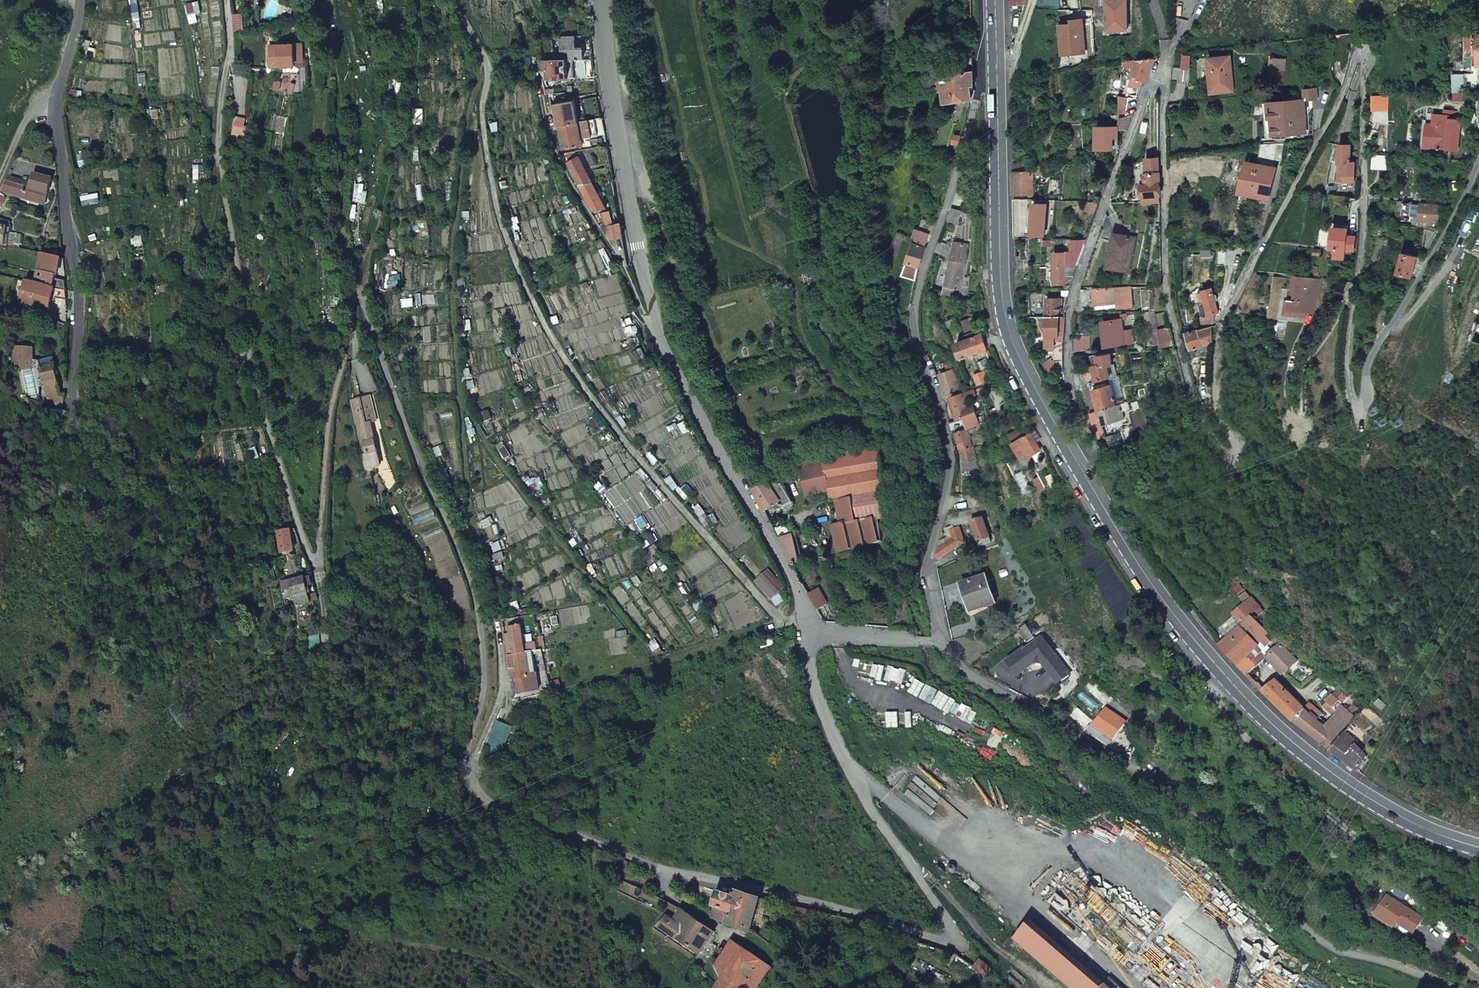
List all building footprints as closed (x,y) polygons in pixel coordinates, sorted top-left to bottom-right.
[(1060,25),(1061,47),(1084,54),(1082,20),(1070,21),(1071,25),(1060,25)] [(560,37),(561,60),(566,60),(583,59),(582,49),(575,49),(574,36),(560,37)] [(269,56),(270,67),(295,65),(294,51),(302,51),(301,44),(279,45),(279,56),(269,56)] [(582,49),(583,59),(591,59),(590,48),(582,49)] [(1213,70),(1214,93),(1233,92),(1230,56),(1208,58),(1209,70),(1213,70)] [(957,72),(974,70),(973,57),(956,59),(957,72)] [(1135,68),(1131,75),(1133,76),(1141,79),(1147,82),(1155,60),(1151,58),(1136,60),(1135,68)] [(1269,58),(1267,78),(1284,79),(1285,59),(1269,58)] [(538,61),(541,71),(546,73),(546,79),(566,78),(566,60),(561,60),(538,61)] [(1122,62),(1123,67),(1127,67),(1127,69),(1135,68),(1136,60),(1122,62)] [(1171,81),(1189,83),(1191,70),(1173,67),(1171,81)] [(941,78),(941,89),(944,89),(946,102),(955,100),(955,99),(972,96),(974,86),(974,70),(957,72),(952,73),(952,77),(941,78)] [(1453,75),(1453,93),(1464,92),(1464,74),(1453,75)] [(1133,76),(1131,84),(1140,87),(1141,79),(1133,76)] [(1301,101),(1314,100),(1312,88),(1299,90),(1301,101)] [(1011,95),(1012,108),(1024,108),(1024,95),(1011,95)] [(1121,97),(1120,118),(1128,116),(1129,99),(1121,97)] [(554,118),(555,127),(558,126),(578,123),(573,101),(554,104),(556,118),(554,118)] [(1267,105),(1271,137),(1305,133),(1301,101),(1267,105)] [(1437,123),(1434,148),(1458,151),(1462,118),(1456,117),(1457,109),(1445,108),(1445,113),(1435,112),(1433,122),(1437,123)] [(1128,116),(1120,118),(1119,131),(1127,130),(1133,114),(1128,116)] [(235,118),(234,126),(245,128),(247,120),(235,118)] [(587,121),(591,136),(604,135),(601,118),(587,121)] [(1427,122),(1424,147),(1434,148),(1437,123),(1433,122),(1427,122)] [(558,126),(562,149),(582,145),(578,123),(558,126)] [(245,143),(248,129),(245,128),(234,126),(233,140),(245,143)] [(1096,127),(1096,149),(1112,149),(1113,138),(1117,138),(1118,127),(1096,127)] [(955,135),(952,143),(958,146),(961,138),(955,135)] [(1349,163),(1349,146),(1339,145),(1338,164),(1342,164),(1341,183),(1353,183),(1354,163),(1349,163)] [(593,148),(596,165),(609,163),(606,146),(595,148),(593,148)] [(1290,154),(1287,164),(1292,166),(1295,155),(1290,154)] [(578,157),(567,163),(579,185),(592,183),(578,157)] [(1149,159),(1149,173),(1159,173),(1159,158),(1149,159)] [(1013,164),(1013,172),(1023,172),(1023,166),(1023,163),(1013,164)] [(1247,163),(1240,192),(1267,198),(1274,170),(1247,163)] [(32,183),(31,187),(48,191),(52,179),(35,172),(32,183)] [(1013,172),(1013,196),(1034,195),(1033,172),(1023,172),(1013,172)] [(1141,185),(1141,196),(1160,196),(1159,173),(1149,173),(1145,173),(1145,185),(1141,185)] [(7,176),(0,191),(45,202),(48,191),(31,187),(32,183),(7,176)] [(592,183),(579,185),(594,211),(606,209),(592,183)] [(1421,198),(1419,220),(1419,222),(1418,225),(1434,226),(1434,221),(1439,222),(1440,204),(1438,204),(1439,199),(1421,198)] [(1013,200),(1014,219),(1029,219),(1028,200),(1013,200)] [(1088,201),(1085,209),(1094,213),(1098,202),(1088,201)] [(1151,201),(1151,217),(1158,217),(1158,211),(1160,211),(1160,201),(1151,201)] [(1034,204),(1031,234),(1043,235),(1046,205),(1034,204)] [(950,209),(947,223),(957,226),(961,213),(950,209)] [(609,211),(602,213),(605,227),(612,225),(612,224),(609,211)] [(916,239),(914,243),(926,248),(935,224),(922,220),(919,229),(916,239)] [(612,225),(615,239),(622,237),(619,223),(612,224),(612,225)] [(1331,227),(1329,248),(1334,248),(1333,257),(1344,258),(1345,249),(1353,250),(1355,237),(1347,236),(1348,229),(1331,227)] [(898,231),(889,252),(896,255),(905,234),(898,231)] [(971,236),(956,233),(952,249),(949,267),(950,267),(943,294),(953,296),(954,288),(959,290),(965,262),(971,236)] [(1115,235),(1109,267),(1127,270),(1133,239),(1115,235)] [(940,242),(935,252),(946,257),(950,246),(940,242)] [(914,243),(902,275),(915,280),(917,270),(926,248),(914,243)] [(814,246),(812,254),(820,256),(822,248),(814,246)] [(1402,253),(1396,274),(1410,277),(1416,257),(1402,253)] [(46,255),(42,272),(57,276),(61,259),(46,255)] [(1416,257),(1410,277),(1414,278),(1424,260),(1416,257)] [(1014,260),(1015,274),(1030,274),(1030,260),(1014,260)] [(1054,266),(1054,283),(1066,283),(1066,276),(1073,276),(1076,265),(1054,266)] [(1293,275),(1289,300),(1294,300),(1298,276),(1293,275)] [(1298,276),(1294,300),(1289,300),(1288,299),(1287,310),(1308,313),(1313,279),(1299,277),(1299,276),(1298,276)] [(55,279),(52,288),(55,288),(66,291),(65,281),(55,279)] [(39,284),(28,282),(23,304),(48,310),(52,297),(55,288),(52,288),(39,284)] [(1115,288),(1116,305),(1116,309),(1131,308),(1129,287),(1115,288)] [(55,288),(52,297),(67,300),(66,291),(55,288)] [(1094,305),(1116,305),(1115,288),(1092,288),(1093,305),(1094,305)] [(1217,301),(1216,295),(1214,296),(1212,288),(1202,290),(1203,292),(1197,293),(1200,303),(1205,303),(1206,310),(1208,316),(1212,315),(1218,313),(1215,301),(1217,301)] [(1083,305),(1086,291),(1080,292),(1074,314),(1082,314),(1083,305)] [(1046,298),(1046,316),(1060,316),(1060,298),(1046,298)] [(1198,304),(1201,317),(1208,316),(1206,310),(1205,303),(1200,303),(1198,304)] [(957,342),(962,359),(987,351),(982,334),(977,336),(976,332),(979,331),(976,315),(962,319),(968,338),(957,342)] [(1205,321),(1207,328),(1214,326),(1212,315),(1208,316),(1201,317),(1202,321),(1205,321)] [(1046,316),(1046,336),(1060,337),(1060,316),(1046,316)] [(1046,336),(1046,341),(1064,341),(1065,316),(1060,316),(1060,337),(1046,336)] [(1107,347),(1125,344),(1135,343),(1133,330),(1123,331),(1121,319),(1120,320),(1104,322),(1107,347)] [(1187,333),(1191,349),(1203,347),(1212,344),(1212,327),(1207,328),(1187,333)] [(1072,338),(1074,353),(1092,350),(1090,335),(1072,338)] [(1054,348),(1054,360),(1063,360),(1064,341),(1046,341),(1046,349),(1054,348)] [(35,374),(38,387),(45,386),(48,405),(62,408),(64,395),(59,396),(54,358),(44,360),(36,360),(33,359),(33,347),(14,347),(14,369),(26,370),(30,373),(35,374)] [(1203,347),(1191,349),(1194,358),(1205,355),(1203,347)] [(1095,371),(1098,381),(1108,378),(1111,377),(1107,366),(1112,365),(1111,354),(1097,355),(1098,365),(1094,366),(1095,371)] [(944,366),(947,372),(954,370),(952,363),(944,366)] [(939,375),(945,394),(960,389),(954,370),(947,372),(939,375)] [(973,374),(978,385),(989,381),(984,370),(973,374)] [(1082,374),(1087,384),(1089,383),(1098,381),(1095,371),(1082,374)] [(1089,383),(1091,391),(1093,390),(1111,385),(1108,378),(1098,381),(1089,383)] [(1093,390),(1099,411),(1116,406),(1111,385),(1093,390)] [(950,397),(958,418),(970,415),(965,402),(963,395),(962,393),(950,397)] [(379,462),(370,423),(369,418),(375,416),(370,397),(351,401),(365,465),(378,462),(379,462)] [(965,402),(970,415),(976,412),(971,399),(965,402)] [(1120,405),(1122,412),(1131,410),(1129,403),(1120,405)] [(1099,411),(1102,425),(1124,418),(1122,412),(1120,405),(1116,406),(1099,411)] [(1091,413),(1094,428),(1102,425),(1099,411),(1091,413)] [(958,418),(958,421),(964,419),(973,416),(975,427),(979,425),(980,425),(976,412),(970,415),(958,418)] [(964,419),(967,429),(975,427),(973,416),(964,419)] [(949,423),(951,432),(956,432),(967,429),(964,419),(958,421),(949,423)] [(956,432),(961,449),(972,446),(967,429),(956,432)] [(1041,449),(1031,432),(1027,435),(1025,431),(1016,436),(1018,440),(1013,443),(1023,459),(1041,449)] [(1107,438),(1110,446),(1125,442),(1123,433),(1107,438)] [(840,524),(832,526),(838,552),(882,542),(878,518),(888,516),(877,446),(802,462),(802,463),(803,464),(802,466),(802,467),(802,468),(800,469),(801,472),(806,496),(829,489),(832,502),(836,501),(840,524)] [(967,471),(978,467),(976,459),(972,446),(961,449),(964,461),(960,462),(961,468),(967,471)] [(380,470),(378,462),(365,465),(366,473),(380,470)] [(1107,481),(1112,490),(1119,485),(1114,476),(1107,481)] [(768,484),(754,492),(764,512),(779,503),(786,513),(787,513),(790,511),(792,509),(793,507),(793,504),(792,503),(781,483),(770,488),(768,484)] [(969,508),(982,504),(981,499),(977,500),(975,491),(966,493),(969,508)] [(966,546),(968,552),(980,547),(991,543),(989,536),(994,534),(985,506),(950,516),(952,527),(971,522),(977,539),(969,542),(970,544),(966,546)] [(1133,518),(1129,512),(1124,515),(1128,521),(1133,518)] [(1143,531),(1139,524),(1133,528),(1137,535),(1143,531)] [(791,525),(772,529),(777,538),(793,535),(791,525)] [(936,557),(938,560),(964,543),(959,528),(951,531),(953,538),(939,548),(936,557)] [(277,531),(281,553),(293,551),(290,529),(277,531)] [(790,565),(800,562),(793,535),(777,538),(790,565)] [(846,563),(835,565),(837,573),(848,571),(846,563)] [(962,584),(972,612),(995,603),(985,576),(962,584)] [(279,583),(282,598),(291,597),(292,600),(296,599),(298,606),(309,603),(308,595),(304,578),(279,583)] [(818,588),(808,594),(817,611),(827,604),(818,588)] [(308,595),(309,603),(318,600),(316,593),(308,595)] [(783,602),(778,595),(772,598),(776,605),(783,602)] [(1261,643),(1265,647),(1270,642),(1265,637),(1269,634),(1254,618),(1249,617),(1254,613),(1246,603),(1233,614),(1243,625),(1261,643)] [(525,652),(521,625),(508,627),(511,644),(506,645),(508,655),(513,655),(525,652)] [(1026,625),(1018,631),(1028,643),(1034,638),(1026,625)] [(1243,625),(1219,646),(1228,655),(1238,665),(1257,646),(1261,643),(1243,625)] [(1042,638),(1026,650),(1035,662),(1042,663),(1058,683),(1069,674),(1042,638)] [(798,656),(794,640),(783,643),(787,658),(798,656)] [(1266,658),(1282,675),(1297,661),(1288,650),(1280,644),(1267,656),(1266,658)] [(1257,646),(1238,665),(1248,677),(1266,658),(1267,656),(1257,646)] [(1035,662),(1026,650),(1024,648),(1007,661),(1018,675),(1035,662)] [(508,655),(510,669),(515,668),(516,678),(524,677),(525,679),(528,679),(527,676),(529,676),(525,652),(513,655),(508,655)] [(523,679),(526,693),(540,691),(532,652),(525,652),(529,676),(527,676),(528,679),(525,679),(523,679)] [(1304,709),(1276,681),(1274,679),(1262,691),(1293,722),(1305,710),(1304,709)] [(1346,698),(1334,689),(1330,695),(1341,704),(1346,698)] [(1341,704),(1329,694),(1323,701),(1325,703),(1335,711),(1341,704)] [(1293,722),(1314,739),(1323,728),(1317,723),(1320,720),(1317,718),(1321,714),(1310,703),(1304,709),(1305,710),(1293,722)] [(1327,750),(1353,718),(1359,711),(1351,703),(1345,710),(1341,706),(1325,726),(1323,728),(1314,739),(1327,750)] [(1335,711),(1325,703),(1321,707),(1331,715),(1335,711)] [(1106,708),(1093,725),(1094,726),(1111,738),(1113,739),(1126,722),(1106,708)] [(1108,742),(1111,738),(1094,726),(1090,731),(1105,742),(1106,741),(1108,742)] [(1358,745),(1345,734),(1330,752),(1344,762),(1357,772),(1367,760),(1356,748),(1358,745)] [(1148,938),(1072,873),(1047,902),(1123,967),(1148,938)] [(712,917),(750,930),(760,899),(737,891),(734,897),(718,892),(714,906),(716,906),(712,917)] [(1424,920),(1388,897),(1376,916),(1412,938),(1424,920)] [(665,916),(657,926),(698,954),(715,932),(682,909),(674,921),(665,916)] [(1014,940),(1070,987),(1101,987),(1104,984),(1031,921),(1014,940)] [(713,987),(755,987),(771,968),(733,940),(715,967),(722,979),(713,987)] [(974,967),(985,976),(991,969),(979,960),(974,967)] [(1003,983),(1009,987),(1019,987),(1021,986),(1009,976),(1003,983)] [(1101,987),(1122,987),(1110,977),(1104,984),(1101,987)]
